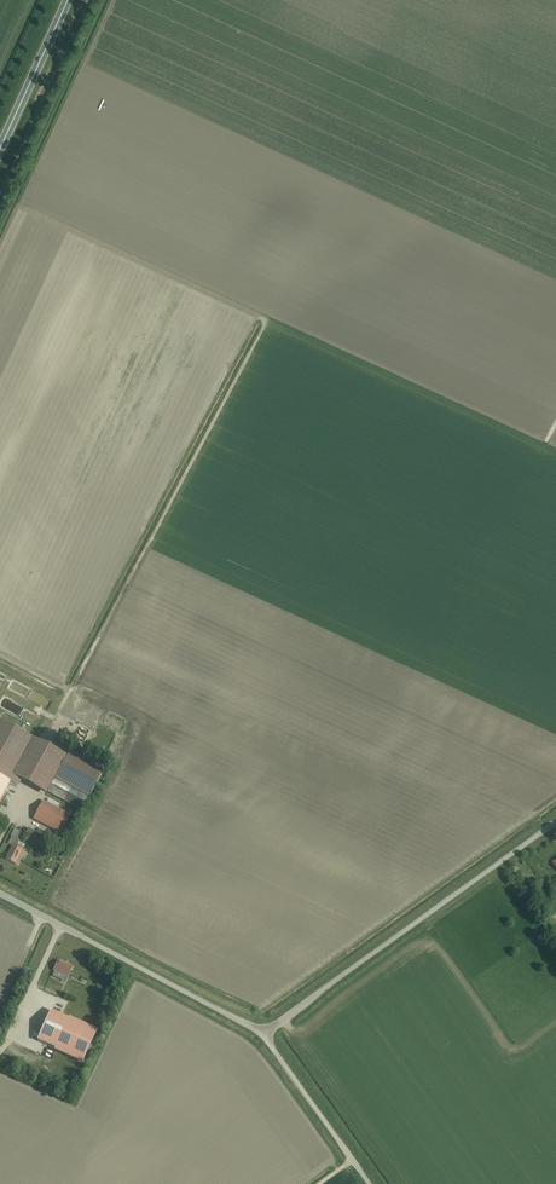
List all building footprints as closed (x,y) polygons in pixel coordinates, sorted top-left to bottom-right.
[(63,704),(71,707),(72,704),(76,706),(78,702),(66,697),(63,704)] [(17,787),(20,781),(12,777),(31,740),(16,732),(18,729),(12,726),(11,729),(0,723),(0,778),(9,783),(17,787)] [(81,739),(78,743),(89,750),(91,746),(81,739)] [(54,780),(88,798),(103,771),(69,752),(54,780)] [(0,778),(0,800),(9,783),(0,778)] [(48,792),(82,810),(88,798),(54,780),(48,792)] [(60,833),(70,815),(43,801),(33,819),(60,833)] [(11,836),(8,843),(12,846),(5,859),(18,865),(21,859),(19,857),(22,851),(16,847),(19,841),(11,836)] [(52,976),(60,980),(62,976),(67,978),(72,966),(67,964),(67,965),(57,961),(53,970),(54,971),(52,976)] [(95,1031),(51,1011),(37,1041),(81,1061),(95,1031)]
